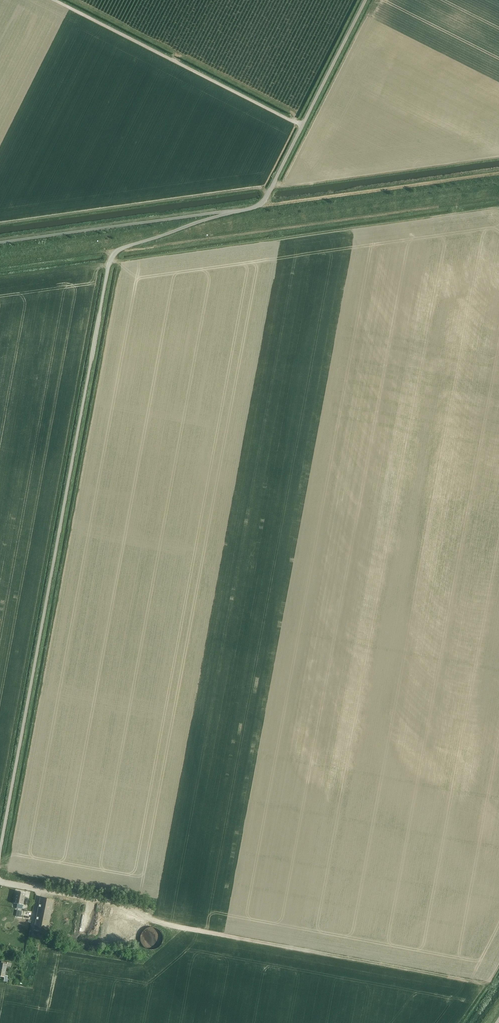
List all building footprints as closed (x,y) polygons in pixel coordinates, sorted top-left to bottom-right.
[(293,110),(301,114),(304,106),(297,103),(293,110)] [(25,893),(16,892),(14,904),(17,904),(16,909),(22,910),(23,906),(23,905),(24,901),(26,901),(27,897),(25,897),(25,893)] [(40,898),(35,926),(48,928),(53,900),(40,898)] [(147,949),(149,950),(152,950),(155,949),(158,948),(160,946),(162,944),(163,941),(163,938),(162,935),(161,932),(159,930),(156,929),(154,928),(151,928),(148,928),(145,930),(143,931),(141,934),(141,937),(140,940),(141,942),(142,945),(144,947),(147,949)] [(5,977),(4,981),(9,982),(9,980),(7,979),(8,976),(5,976),(7,967),(11,967),(12,963),(7,962),(7,965),(0,963),(0,977),(5,977)]
